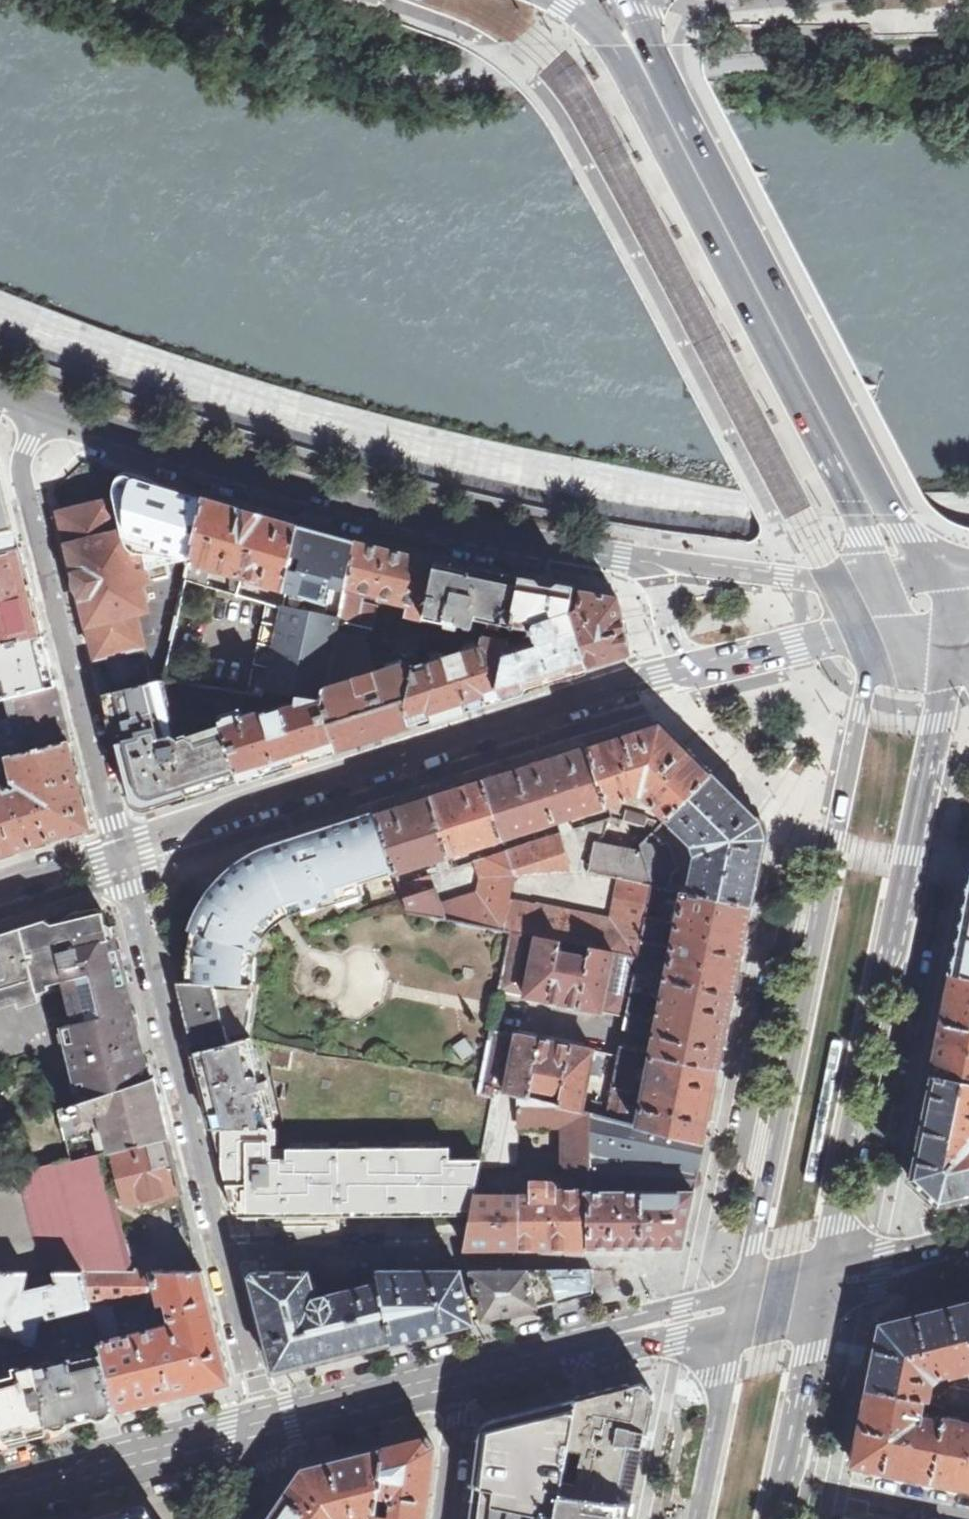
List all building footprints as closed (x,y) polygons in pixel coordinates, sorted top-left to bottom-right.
[(23,547),(1,461),(0,459),(0,553),(23,547)] [(99,660),(107,695),(163,680),(166,679),(188,579),(206,498),(169,487),(133,476),(127,495),(117,498),(62,512),(72,551),(74,551),(83,586),(92,621),(89,622),(94,641),(99,660)] [(206,498),(188,579),(238,593),(243,574),(290,588),(303,527),(206,498)] [(290,588),(285,606),(343,616),(358,543),(331,535),(303,527),(290,588)] [(358,543),(343,616),(340,632),(346,632),(348,623),(375,628),(380,605),(362,601),(364,589),(411,600),(408,611),(406,611),(397,652),(405,653),(419,656),(420,652),(439,563),(358,543)] [(45,636),(23,547),(0,553),(0,646),(45,636)] [(488,631),(513,636),(514,627),(523,581),(439,563),(420,652),(426,653),(426,650),(429,651),(435,627),(432,627),(434,619),(448,622),(449,619),(461,622),(460,628),(468,630),(469,623),(475,624),(474,631),(488,634),(488,631)] [(238,593),(188,579),(166,679),(211,687),(245,693),(266,695),(267,692),(285,606),(238,593)] [(551,681),(591,668),(572,613),(571,610),(575,590),(523,581),(514,627),(519,628),(519,624),(530,625),(529,632),(535,631),(537,636),(518,643),(519,638),(512,639),(502,696),(508,693),(508,692),(527,686),(528,688),(532,686),(532,684),(548,679),(549,681),(551,680),(551,681)] [(591,668),(631,654),(620,597),(585,591),(581,611),(572,613),(591,668)] [(285,606),(267,692),(301,699),(301,696),(323,699),(325,706),(340,632),(343,616),(285,606)] [(463,708),(502,696),(512,639),(513,636),(488,631),(488,634),(484,644),(466,650),(466,647),(459,649),(460,652),(418,665),(409,710),(413,724),(463,708)] [(339,748),(413,724),(409,710),(418,665),(419,656),(405,653),(406,662),(378,671),(366,635),(346,632),(340,632),(325,706),(339,748)] [(57,685),(45,636),(0,646),(0,699),(8,698),(57,685)] [(153,807),(241,779),(224,726),(191,736),(192,739),(185,741),(184,737),(176,734),(163,680),(107,695),(131,795),(153,807)] [(7,755),(71,740),(57,685),(8,698),(13,720),(10,718),(7,717),(5,717),(2,719),(1,720),(0,722),(0,756),(7,755)] [(316,755),(339,748),(325,706),(323,699),(301,696),(301,699),(300,704),(272,714),(270,709),(264,711),(265,713),(245,720),(242,711),(245,693),(211,687),(216,702),(224,726),(241,779),(262,772),(262,771),(263,771),(263,769),(315,752),(316,755)] [(643,795),(668,821),(713,774),(661,722),(589,746),(608,806),(637,797),(638,791),(644,793),(643,795)] [(93,827),(71,740),(7,755),(14,780),(9,784),(5,781),(0,782),(0,856),(93,827)] [(503,840),(608,806),(589,746),(574,751),(551,758),(551,759),(540,762),(539,761),(530,764),(485,779),(503,840)] [(690,891),(751,905),(766,838),(761,821),(756,817),(713,774),(668,821),(694,847),(697,856),(690,891)] [(450,856),(503,840),(485,779),(462,786),(462,787),(454,790),(454,788),(430,796),(450,856)] [(397,871),(450,856),(430,796),(429,796),(429,798),(417,802),(417,800),(380,813),(392,856),(397,871)] [(392,856),(380,813),(281,844),(282,849),(219,892),(216,889),(209,898),(199,917),(197,923),(192,940),(190,952),(188,983),(247,985),(248,956),(255,945),(251,942),(261,930),(265,934),(273,925),(291,911),(320,901),(322,908),(339,902),(337,896),(365,887),(363,882),(374,879),(376,869),(374,862),(392,856)] [(626,823),(645,827),(648,818),(629,813),(626,823)] [(517,877),(573,873),(561,834),(507,851),(517,877)] [(653,883),(670,887),(673,873),(678,872),(680,870),(671,845),(668,844),(664,845),(653,834),(641,846),(643,853),(653,883)] [(621,878),(653,885),(653,883),(643,853),(596,844),(591,871),(588,871),(588,872),(621,878)] [(472,923),(505,929),(511,902),(517,877),(507,851),(476,861),(481,878),(472,923)] [(409,911),(444,917),(431,875),(401,885),(409,911)] [(618,896),(650,903),(653,885),(621,878),(618,896)] [(951,971),(968,975),(968,882),(951,971)] [(653,883),(653,885),(650,903),(645,929),(640,956),(636,976),(735,993),(751,905),(690,891),(670,887),(653,883)] [(522,932),(527,905),(511,902),(505,929),(512,931),(522,932)] [(535,935),(540,908),(527,905),(522,932),(535,935)] [(550,938),(555,910),(540,908),(535,935),(550,938)] [(151,1078),(132,1001),(128,982),(130,981),(126,965),(123,965),(118,951),(115,932),(119,930),(118,926),(114,927),(108,923),(106,913),(97,909),(70,917),(67,921),(55,925),(46,920),(0,934),(0,1009),(40,995),(39,988),(68,981),(77,1024),(66,1027),(84,1101),(151,1078)] [(565,941),(571,913),(555,910),(550,938),(563,941),(565,941)] [(579,944),(585,916),(571,913),(565,941),(579,944)] [(591,946),(594,946),(600,919),(585,916),(579,944),(591,946)] [(600,919),(594,946),(608,949),(614,923),(612,922),(612,921),(600,919)] [(608,949),(624,952),(629,926),(614,923),(608,949)] [(629,926),(624,952),(640,956),(645,929),(629,926)] [(592,1113),(607,1117),(618,1055),(493,1030),(500,992),(628,1018),(636,976),(640,956),(624,952),(608,949),(594,946),(591,946),(588,957),(560,952),(563,941),(550,938),(535,935),(522,932),(512,931),(480,1082),(478,1095),(493,1098),(494,1089),(531,1098),(533,1088),(561,1093),(559,1105),(592,1113)] [(941,1023),(968,1029),(968,975),(951,971),(951,973),(941,1023)] [(625,1030),(656,1036),(653,1053),(653,1054),(720,1068),(721,1063),(719,1062),(721,1057),(722,1051),(723,1050),(728,1031),(735,993),(636,976),(628,1018),(625,1030)] [(195,1054),(249,1039),(257,986),(247,985),(188,983),(177,982),(195,1054)] [(931,1076),(968,1083),(968,1029),(941,1023),(937,1041),(937,1040),(934,1057),(930,1075),(931,1075),(931,1076)] [(213,1129),(272,1128),(262,1090),(270,1087),(268,1079),(260,1081),(249,1039),(195,1054),(199,1071),(201,1071),(204,1083),(202,1083),(203,1085),(214,1127),(213,1127),(213,1129)] [(289,1069),(293,1048),(264,1042),(266,1053),(273,1066),(289,1069)] [(620,1046),(618,1055),(607,1117),(639,1125),(639,1127),(704,1144),(720,1068),(653,1054),(653,1053),(620,1046)] [(339,1226),(469,1225),(475,1195),(480,1169),(482,1156),(493,1098),(478,1095),(480,1082),(380,1061),(379,1063),(317,1056),(318,1054),(293,1048),(289,1069),(273,1066),(273,1067),(272,1073),(284,1120),(288,1128),(272,1128),(213,1129),(226,1179),(234,1212),(259,1211),(259,1206),(270,1206),(270,1211),(271,1211),(271,1216),(276,1220),(339,1220),(339,1226)] [(112,1151),(171,1136),(156,1076),(151,1078),(84,1101),(59,1109),(68,1141),(86,1137),(83,1128),(94,1125),(95,1127),(106,1125),(112,1151)] [(931,1076),(930,1076),(910,1179),(939,1207),(968,1199),(968,1083),(931,1076)] [(465,1248),(590,1247),(591,1191),(592,1113),(559,1105),(531,1098),(494,1089),(493,1098),(482,1156),(480,1169),(521,1168),(520,1126),(563,1126),(564,1176),(545,1176),(545,1180),(533,1181),(532,1195),(475,1195),(469,1225),(465,1248)] [(591,1191),(694,1191),(704,1144),(639,1127),(639,1125),(607,1117),(592,1113),(591,1191)] [(125,1205),(184,1191),(171,1136),(112,1151),(125,1205)] [(83,1271),(130,1271),(131,1255),(106,1153),(73,1161),(73,1159),(0,1175),(0,1269),(9,1271),(83,1271)] [(590,1247),(684,1247),(694,1191),(591,1191),(590,1247)] [(6,1438),(118,1411),(83,1271),(9,1271),(0,1269),(0,1413),(6,1438)] [(558,1301),(593,1293),(593,1269),(548,1270),(558,1301)] [(118,1411),(232,1382),(204,1270),(130,1271),(83,1271),(118,1411)] [(469,1324),(475,1322),(461,1270),(431,1270),(433,1279),(417,1279),(415,1270),(379,1270),(382,1282),(396,1341),(396,1342),(399,1341),(399,1340),(399,1339),(407,1337),(407,1338),(408,1339),(412,1338),(411,1337),(419,1335),(419,1336),(423,1336),(423,1334),(446,1329),(446,1330),(451,1328),(451,1327),(469,1323),(469,1324)] [(483,1319),(538,1306),(528,1270),(472,1270),(483,1319)] [(552,1302),(558,1301),(548,1270),(528,1270),(538,1306),(540,1305),(552,1301),(552,1302)] [(396,1341),(382,1282),(317,1298),(310,1271),(254,1271),(251,1276),(251,1280),(253,1284),(256,1295),(255,1295),(256,1298),(258,1306),(259,1305),(260,1310),(259,1310),(260,1313),(263,1325),(263,1328),(264,1328),(267,1338),(266,1339),(266,1340),(267,1346),(268,1346),(272,1364),(273,1370),(275,1371),(276,1372),(279,1371),(304,1364),(314,1361),(326,1358),(326,1359),(332,1358),(331,1356),(339,1355),(339,1356),(344,1354),(344,1353),(366,1348),(366,1349),(374,1347),(383,1341),(388,1340),(389,1343),(396,1341)] [(868,1386),(925,1397),(930,1398),(934,1380),(940,1374),(952,1371),(953,1374),(967,1370),(968,1367),(968,1301),(883,1322),(881,1323),(880,1324),(880,1326),(867,1386),(868,1386)] [(957,1386),(958,1381),(954,1380),(949,1402),(967,1405),(968,1405),(968,1387),(957,1386)] [(609,1391),(578,1398),(561,1493),(617,1501),(620,1487),(634,1490),(641,1453),(644,1442),(654,1393),(643,1382),(609,1391)] [(853,1465),(934,1481),(945,1421),(928,1418),(925,1419),(924,1424),(917,1422),(918,1416),(923,1412),(925,1397),(868,1386),(868,1388),(867,1388),(852,1463),(853,1465)] [(578,1398),(496,1419),(482,1437),(481,1435),(469,1518),(628,1518),(631,1503),(617,1501),(561,1493),(578,1398)] [(934,1481),(968,1488),(968,1423),(963,1422),(967,1405),(949,1402),(948,1409),(945,1421),(934,1481)] [(434,1450),(435,1446),(428,1435),(421,1437),(384,1447),(379,1513),(377,1518),(426,1518),(434,1450)] [(379,1513),(384,1447),(301,1468),(273,1512),(283,1518),(362,1518),(364,1518),(377,1518),(379,1513)] [(90,1518),(157,1518),(148,1506),(145,1505),(90,1518)]
